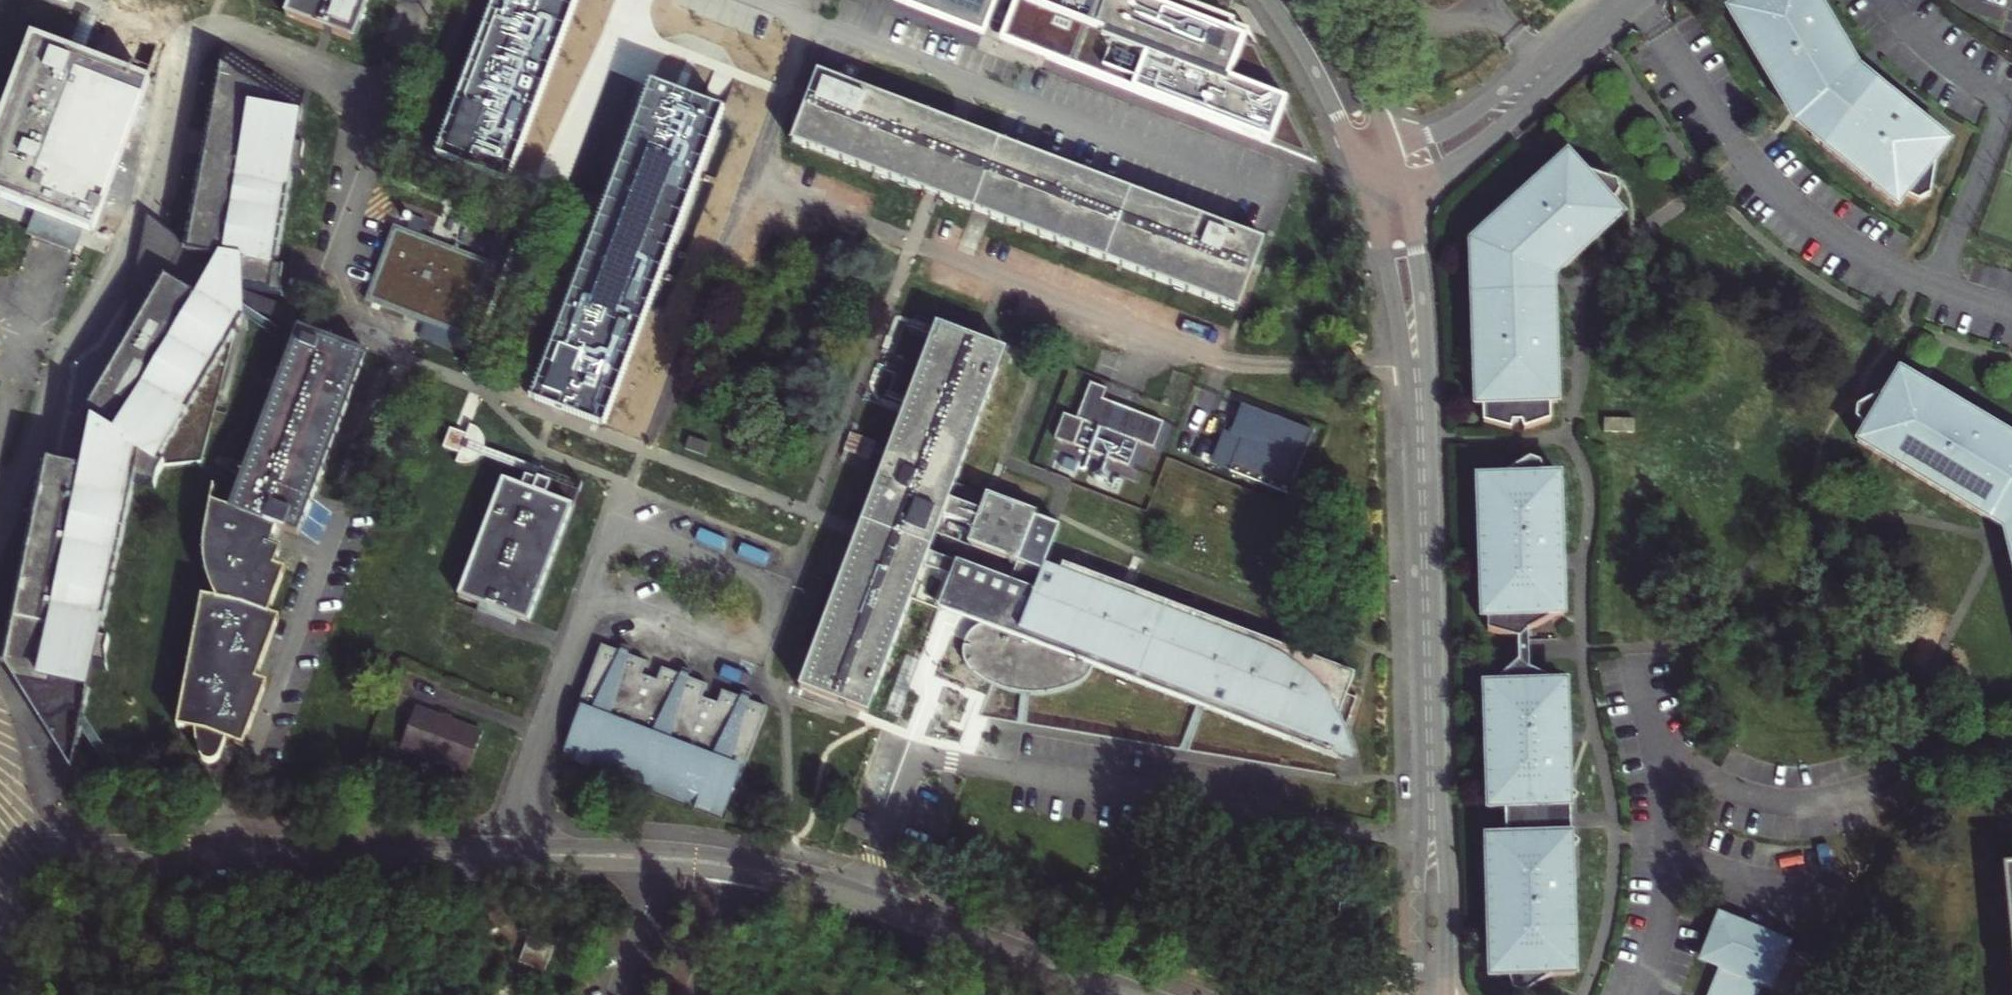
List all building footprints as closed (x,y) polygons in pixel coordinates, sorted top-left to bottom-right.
[(286,15),(330,32),(354,41),(369,0),(292,0),(286,15)] [(437,157),(506,183),(507,181),(513,166),(548,74),(576,0),(497,0),(437,157)] [(903,2),(986,34),(999,0),(898,0),(903,2)] [(1002,41),(1303,159),(1315,164),(1310,154),(1249,30),(1177,0),(1018,0),(1002,41)] [(1897,203),(1911,208),(1920,199),(1925,169),(1942,151),(1869,89),(1865,93),(1843,77),(1832,58),(1840,54),(1807,0),(1729,0),(1730,9),(1720,15),(1775,110),(1782,105),(1793,123),(1806,134),(1801,141),(1886,214),(1897,203)] [(31,39),(0,121),(0,201),(34,214),(82,232),(91,236),(149,84),(85,59),(31,39)] [(163,467),(199,464),(235,329),(242,318),(246,314),(245,298),(245,292),(281,297),(279,282),(282,269),(273,267),(277,242),(289,173),(302,175),(301,160),(303,146),(294,145),(304,94),(271,72),(270,73),(225,43),(184,251),(178,285),(146,298),(139,329),(129,339),(126,351),(100,398),(93,427),(84,470),(44,463),(1,670),(69,773),(92,667),(103,670),(102,655),(105,642),(98,640),(131,483),(153,488),(155,479),(163,467)] [(930,194),(938,197),(1237,309),(1250,275),(1262,241),(817,75),(808,101),(793,142),(923,191),(930,194)] [(559,410),(601,426),(674,234),(711,137),(720,113),(681,99),(651,87),(607,203),(605,210),(602,218),(532,400),(559,410)] [(1558,398),(1554,288),(1548,288),(1547,269),(1561,257),(1565,262),(1622,211),(1613,201),(1622,189),(1616,179),(1586,168),(1569,148),(1488,218),(1494,224),(1480,237),(1480,255),(1473,256),(1475,398),(1489,399),(1489,411),(1509,420),(1512,414),(1523,413),(1526,420),(1544,410),(1545,398),(1558,398)] [(1248,194),(1243,207),(1231,202),(1225,217),(1262,232),(1273,204),(1248,194)] [(32,218),(25,237),(73,255),(82,232),(34,214),(32,218)] [(81,419),(93,427),(100,398),(126,351),(129,339),(139,329),(146,298),(178,285),(184,251),(146,220),(120,351),(81,419)] [(417,319),(424,322),(465,338),(493,265),(394,226),(366,300),(408,316),(417,319)] [(924,565),(930,551),(1032,590),(1043,565),(1058,526),(1034,517),(1035,514),(984,495),(955,484),(1005,353),(973,340),(936,326),(861,525),(858,532),(855,540),(800,687),(840,703),(867,714),(924,565)] [(270,565),(278,546),(267,542),(269,536),(273,526),(298,535),(314,493),(367,354),(298,328),(230,507),(213,501),(203,545),(204,563),(208,580),(220,583),(217,599),(200,595),(172,727),(189,730),(194,750),(199,759),(204,762),(209,762),(213,760),(219,747),(222,740),(239,745),(263,682),(251,678),(274,617),(264,613),(281,569),(270,565)] [(1892,397),(1853,417),(1851,426),(1866,442),(1860,454),(1989,529),(1995,521),(2008,530),(2011,542),(2011,446),(1902,383),(1892,397)] [(1163,424),(1131,412),(1126,425),(1097,413),(1102,400),(1105,391),(1088,384),(1073,420),(1060,415),(1051,440),(1126,469),(1136,445),(1152,451),(1163,424)] [(1126,425),(1131,412),(1102,400),(1097,413),(1126,425)] [(1298,430),(1227,402),(1216,431),(1228,435),(1215,468),(1274,491),(1298,430)] [(1634,418),(1603,418),(1603,433),(1634,433),(1634,418)] [(451,431),(444,450),(460,456),(457,465),(458,466),(468,466),(473,464),(480,457),(527,475),(521,489),(544,497),(549,485),(538,480),(541,472),(534,469),(483,449),(482,440),(480,435),(477,431),(471,428),(467,437),(462,435),(451,431)] [(1215,468),(1228,435),(1216,431),(1209,428),(1196,460),(1215,468)] [(875,444),(850,435),(843,452),(868,461),(875,444)] [(1533,669),(1533,654),(1533,649),(1533,625),(1561,611),(1567,611),(1564,540),(1562,473),(1545,474),(1541,459),(1529,458),(1501,475),(1478,476),(1482,612),(1490,613),(1490,626),(1519,635),(1520,661),(1493,687),(1484,687),(1489,809),(1505,808),(1506,841),(1487,842),(1497,979),(1511,979),(1518,994),(1532,994),(1557,977),(1577,976),(1573,840),(1565,840),(1564,823),(1564,808),(1572,807),(1568,684),(1560,685),(1533,669)] [(459,595),(488,607),(518,619),(527,622),(571,507),(544,497),(521,489),(502,481),(459,595)] [(2004,547),(2005,550),(2011,580),(2011,545),(2004,547)] [(930,551),(924,565),(951,575),(938,606),(961,615),(982,624),(975,628),(966,639),(963,644),(962,651),(965,663),(969,669),(973,674),(987,682),(1010,691),(1024,693),(1030,694),(1038,695),(1053,694),(1073,688),(1081,685),(1087,680),(1091,675),(1093,668),(1199,709),(1268,736),(1345,766),(1348,758),(1362,764),(1358,746),(1354,735),(1365,706),(1356,702),(1364,682),(1076,570),(1072,568),(1069,575),(1043,565),(1032,590),(930,551)] [(773,709),(761,704),(754,701),(753,704),(745,701),(746,699),(726,691),(721,704),(706,698),(711,685),(692,678),(691,681),(683,678),(684,675),(665,668),(660,681),(645,675),(650,662),(633,655),(630,657),(624,655),(624,652),(605,645),(576,720),(581,721),(575,737),(571,749),(566,747),(561,759),(728,823),(734,810),(729,808),(734,794),(739,781),(744,783),(773,709)] [(414,706),(412,711),(427,717),(429,712),(414,706)] [(481,732),(429,712),(427,717),(412,711),(399,745),(465,772),(481,732)] [(1999,868),(2010,977),(1979,980),(1981,994),(2011,994),(2011,867),(1999,868)] [(1763,984),(1771,987),(1788,944),(1722,918),(1704,961),(1721,967),(1710,994),(1758,994),(1763,984)] [(555,947),(529,937),(520,963),(545,973),(555,947)] [(527,983),(523,994),(552,994),(554,991),(527,983)]
